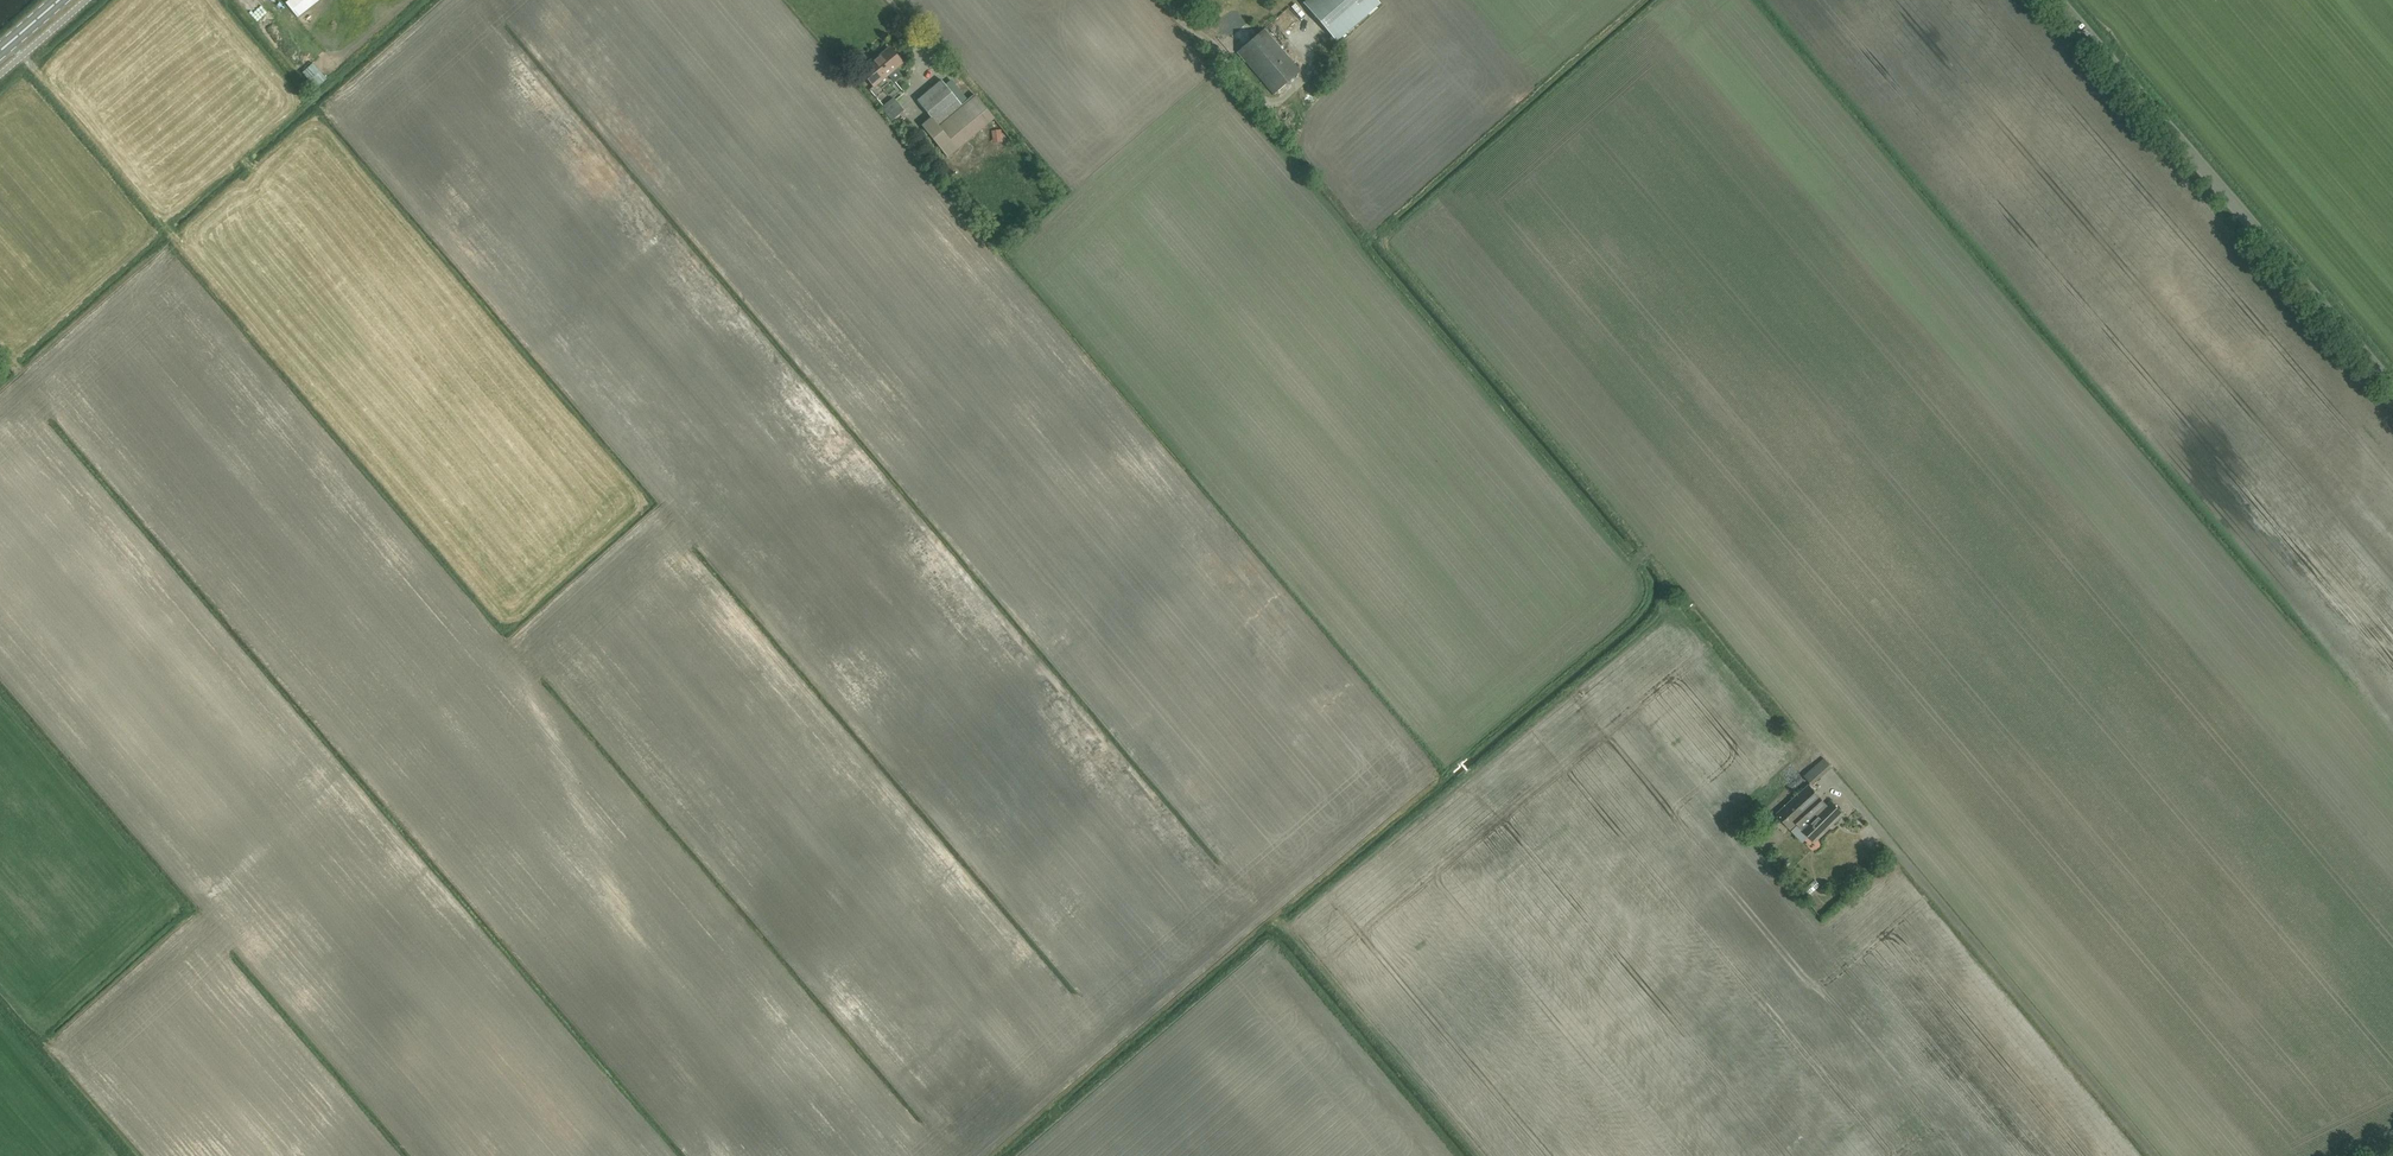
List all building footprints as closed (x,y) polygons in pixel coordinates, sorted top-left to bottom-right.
[(318,0),(291,0),(286,3),(297,17),(318,0)] [(1303,3),(1336,41),(1380,3),(1377,0),(1306,0),(1303,3)] [(1300,72),(1264,29),(1236,52),(1272,95),(1300,72)] [(894,69),(901,63),(888,48),(870,63),(869,61),(858,70),(873,87),(888,74),(894,81),(901,76),(894,69)] [(948,156),(994,118),(974,94),(962,104),(942,80),(917,101),(931,118),(922,125),(948,156)] [(891,120),(904,110),(893,97),(883,106),(885,109),(883,111),(891,120)] [(1004,142),(1002,130),(992,131),(994,144),(1004,142)] [(1815,842),(1843,815),(1831,802),(1827,806),(1808,785),(1776,813),(1790,829),(1796,823),(1815,842)]
